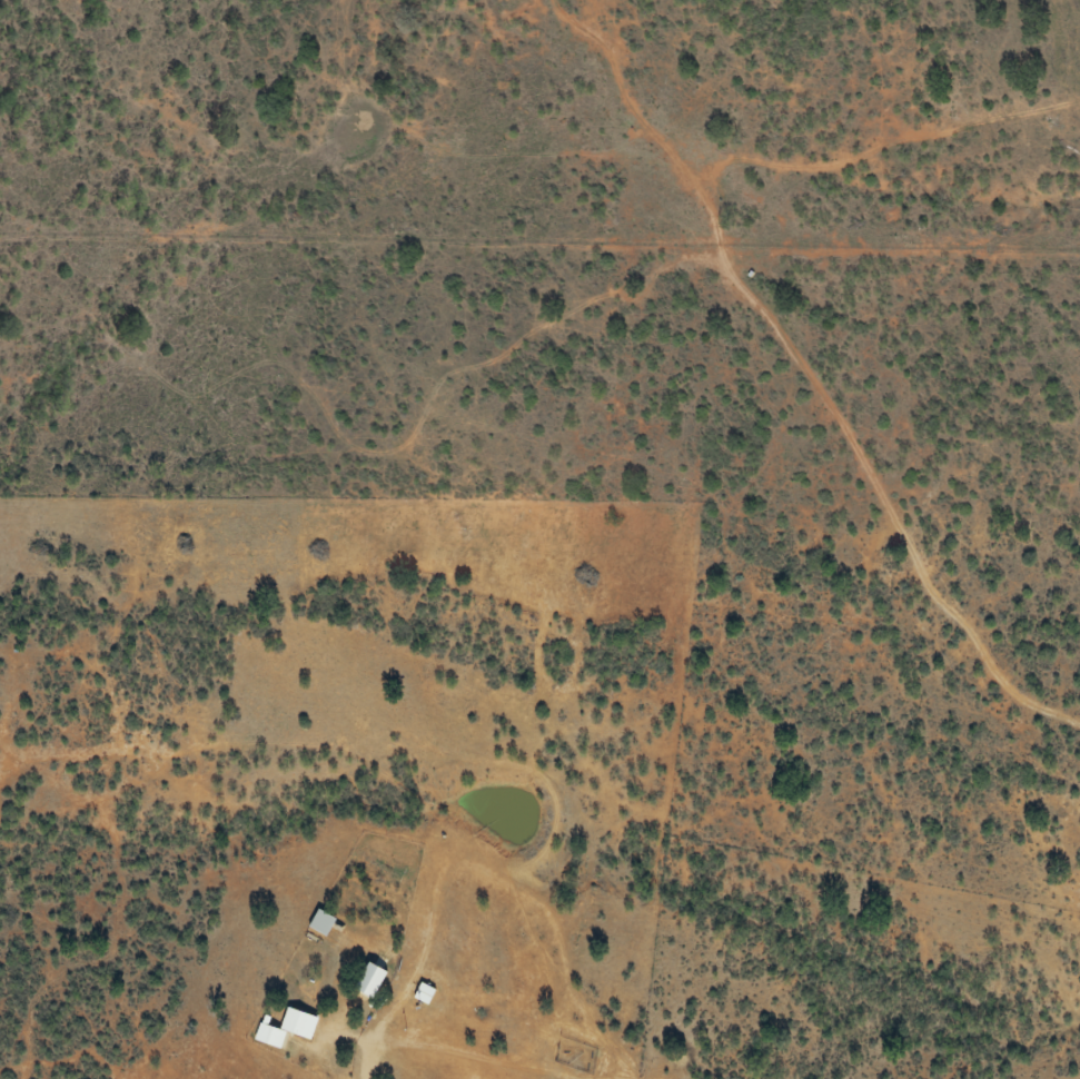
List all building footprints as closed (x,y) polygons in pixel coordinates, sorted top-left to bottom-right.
[(308,927),(327,937),(337,918),(318,909),(308,927)] [(282,1048),(287,1032),(312,1040),(319,1017),(288,1007),(280,1029),(260,1022),(255,1039),(282,1048)]
